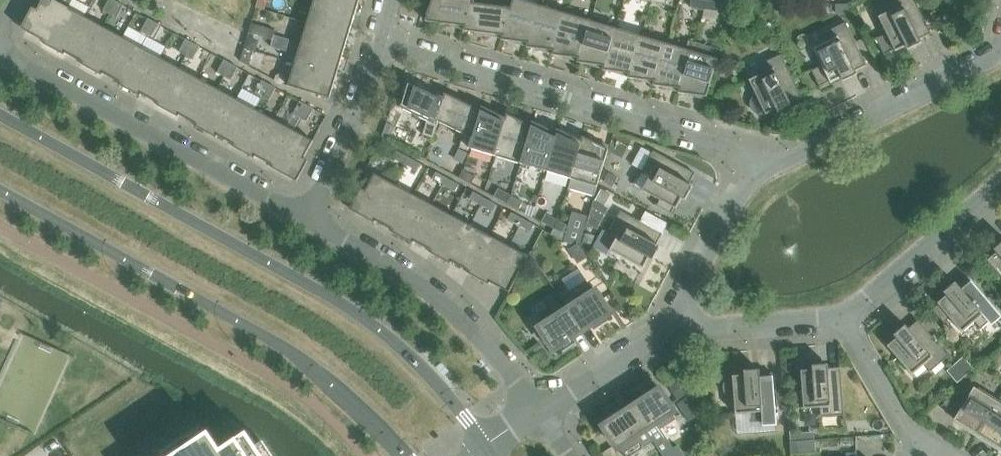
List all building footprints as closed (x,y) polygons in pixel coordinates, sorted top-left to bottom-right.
[(66,6),(69,0),(60,0),(59,2),(54,0),(43,0),(37,10),(33,8),(21,29),(45,42),(44,44),(45,44),(66,6)] [(116,1),(114,0),(109,0),(103,11),(110,15),(116,1)] [(272,0),(258,0),(256,7),(264,10),(266,2),(271,4),(272,0)] [(360,0),(314,0),(314,2),(355,15),(360,0)] [(474,3),(475,0),(432,0),(426,22),(465,27),(474,3)] [(514,0),(504,0),(501,7),(474,3),(465,27),(464,31),(503,36),(514,0)] [(540,6),(521,0),(514,0),(503,36),(501,40),(502,40),(528,43),(540,6)] [(706,0),(703,0),(692,0),(690,8),(704,10),(706,0)] [(718,12),(720,2),(706,0),(704,10),(718,12)] [(915,0),(892,0),(888,2),(889,3),(890,3),(893,10),(878,17),(887,34),(878,39),(878,37),(876,38),(886,56),(887,56),(886,54),(895,50),(895,51),(906,46),(908,50),(922,43),(920,39),(931,34),(915,0)] [(117,18),(124,5),(116,1),(110,15),(117,18)] [(349,35),(355,15),(314,2),(308,23),(349,35)] [(848,14),(848,5),(836,5),(836,14),(848,14)] [(64,55),(84,16),(66,6),(45,44),(64,55)] [(553,51),(565,13),(540,6),(528,43),(527,48),(553,51)] [(579,58),(590,21),(565,13),(553,51),(552,55),(553,55),(579,58)] [(83,65),(103,27),(84,16),(64,55),(65,55),(66,53),(83,62),(82,65),(83,65)] [(148,35),(155,22),(148,18),(141,31),(148,35)] [(604,66),(615,28),(590,21),(579,58),(577,63),(578,63),(604,66)] [(155,39),(162,26),(155,22),(148,35),(155,39)] [(343,56),(349,35),(308,23),(301,43),(343,56)] [(867,66),(846,23),(823,34),(824,35),(825,35),(829,41),(814,49),(822,66),(814,70),(813,69),(812,70),(820,88),(822,88),(821,86),(830,82),(831,83),(841,78),(843,81),(857,75),(856,71),(867,66)] [(276,31),(263,27),(251,24),(250,29),(274,35),(276,31)] [(102,75),(122,37),(103,27),(83,65),(102,75)] [(629,74),(641,36),(615,28),(604,66),(603,70),(629,74)] [(274,35),(250,29),(249,33),(273,40),(274,35)] [(654,81),(666,43),(641,36),(629,74),(628,78),(654,81)] [(121,86),(141,47),(122,37),(102,75),(102,76),(104,74),(121,83),(120,85),(121,86)] [(260,40),(248,37),(244,48),(254,51),(256,52),(260,40)] [(186,56),(193,43),(186,39),(179,52),(186,56)] [(706,97),(721,50),(694,42),(692,51),(680,89),(679,93),(706,97)] [(193,60),(200,47),(193,43),(186,56),(193,60)] [(337,77),(343,56),(301,43),(295,64),(337,77)] [(680,89),(692,51),(666,43),(654,81),(653,85),(654,86),(680,89)] [(140,96),(160,58),(141,47),(121,86),(140,96)] [(249,66),(254,52),(254,51),(244,48),(241,61),(249,66)] [(802,98),(781,55),(759,65),(759,67),(761,66),(764,73),(749,80),(757,96),(756,96),(753,99),(752,103),(752,107),(754,110),(757,113),(761,114),(765,113),(766,115),(777,110),(779,113),(793,107),(791,103),(802,98)] [(159,106),(179,68),(160,58),(140,96),(142,94),(159,104),(158,106),(159,106)] [(224,77),(231,64),(224,60),(217,73),(224,77)] [(231,80),(238,67),(231,64),(224,77),(231,80)] [(330,98),(337,77),(295,64),(288,86),(330,98)] [(178,117),(198,78),(179,68),(159,106),(178,117)] [(197,127),(218,89),(198,78),(178,117),(179,117),(180,115),(197,124),(196,127),(197,127)] [(439,122),(444,98),(409,80),(400,108),(427,121),(423,135),(434,138),(439,122)] [(262,97),(269,84),(262,81),(255,94),(262,97)] [(269,101),(276,88),(269,84),(262,97),(269,101)] [(216,137),(237,99),(218,89),(197,127),(216,137)] [(469,151),(470,148),(481,111),(445,93),(444,98),(439,122),(464,134),(459,148),(469,151)] [(235,148),(256,110),(237,99),(216,137),(217,138),(218,136),(235,145),(234,147),(235,148)] [(300,118),(307,105),(300,101),(293,114),(300,118)] [(307,122),(314,109),(307,105),(300,118),(307,122)] [(495,156),(506,118),(482,106),(481,111),(470,148),(495,156)] [(254,158),(275,120),(256,110),(235,148),(254,158)] [(520,163),(531,126),(507,114),(506,118),(495,156),(520,163)] [(273,168),(294,130),(275,120),(254,158),(255,158),(256,156),(273,166),(272,168),(273,168)] [(545,171),(556,133),(532,122),(531,126),(520,163),(545,171)] [(386,129),(382,137),(390,141),(394,133),(386,129)] [(571,179),(582,141),(558,129),(556,133),(545,171),(546,171),(571,179)] [(304,158),(313,141),(294,130),(273,168),(297,182),(309,161),(304,158)] [(598,187),(609,149),(583,137),(582,141),(571,179),(568,188),(595,196),(597,187),(598,187)] [(419,149),(421,150),(428,154),(431,142),(425,138),(419,149)] [(465,164),(469,152),(459,149),(456,161),(465,164)] [(427,160),(429,154),(428,154),(421,150),(419,156),(427,160)] [(406,165),(409,158),(396,151),(393,158),(406,165)] [(690,185),(695,174),(653,151),(642,173),(643,174),(644,172),(650,176),(643,191),(660,200),(658,205),(656,204),(655,206),(673,215),(674,214),(672,213),(675,208),(676,209),(682,198),(686,200),(693,187),(690,185)] [(417,171),(421,164),(409,158),(406,165),(417,171)] [(620,193),(630,175),(612,165),(602,183),(620,193)] [(472,185),(476,177),(464,170),(459,178),(472,185)] [(443,185),(446,178),(436,172),(432,179),(443,185)] [(374,223),(395,185),(375,174),(366,191),(361,188),(350,210),(374,223)] [(455,192),(459,185),(446,178),(443,185),(455,192)] [(393,233),(414,195),(395,185),(374,223),(375,223),(376,221),(394,230),(393,233)] [(506,203),(511,195),(499,189),(494,197),(506,203)] [(605,206),(611,195),(602,190),(596,202),(605,206)] [(481,205),(485,199),(474,192),(470,199),(481,205)] [(412,243),(433,205),(414,195),(393,233),(412,243)] [(519,210),(523,202),(511,195),(506,203),(519,210)] [(493,212),(496,205),(485,199),(481,205),(493,212)] [(431,253),(452,215),(433,205),(412,243),(413,244),(414,242),(432,251),(431,253)] [(660,247),(657,245),(668,224),(646,212),(641,222),(621,211),(609,233),(610,234),(611,232),(618,236),(610,251),(644,269),(649,259),(653,260),(660,247)] [(520,226),(523,219),(512,213),(508,220),(520,226)] [(554,229),(558,220),(546,214),(542,222),(554,229)] [(450,264),(471,225),(452,215),(431,253),(450,264)] [(531,232),(535,225),(523,219),(520,226),(531,232)] [(567,235),(571,227),(558,220),(554,229),(567,235)] [(469,274),(490,236),(471,225),(450,264),(451,264),(452,262),(470,271),(469,274)] [(488,284),(509,246),(490,236),(469,274),(488,284)] [(588,258),(580,244),(579,243),(569,249),(578,264),(588,258)] [(994,250),(997,253),(988,261),(1000,276),(1000,244),(994,250)] [(510,293),(529,257),(509,246),(488,284),(489,285),(490,282),(510,293)] [(999,314),(968,277),(958,285),(956,283),(944,293),(947,296),(937,304),(939,305),(934,309),(933,307),(932,308),(945,324),(946,323),(945,322),(950,318),(962,333),(975,322),(980,328),(979,329),(980,330),(999,314)] [(611,314),(596,291),(594,293),(586,281),(571,292),(578,303),(568,309),(583,332),(592,326),(595,331),(609,322),(606,317),(611,314)] [(583,332),(568,309),(558,316),(554,310),(538,320),(542,326),(539,328),(554,351),(559,347),(563,352),(576,343),(573,338),(583,332)] [(949,356),(918,320),(909,328),(906,325),(894,335),(897,338),(888,346),(913,375),(925,365),(930,370),(929,371),(930,373),(949,356)] [(959,385),(976,370),(964,356),(947,371),(959,385)] [(844,415),(841,368),(828,369),(828,365),(813,366),(813,370),(801,371),(804,409),(820,408),(821,415),(819,415),(820,417),(844,415)] [(787,405),(786,390),(774,391),(773,373),(760,374),(759,370),(745,371),(745,375),(733,376),(733,378),(729,380),(726,382),(725,386),(725,389),(727,393),(729,396),(733,397),(734,397),(736,414),(752,413),(753,421),(751,421),(751,422),(776,421),(775,406),(787,405)] [(688,393),(680,381),(671,387),(679,399),(688,393)] [(978,434),(998,402),(974,387),(970,394),(962,389),(944,405),(958,413),(954,420),(964,426),(978,434)] [(660,389),(655,393),(652,388),(638,396),(641,401),(632,408),(646,431),(647,430),(654,441),(664,455),(685,455),(678,446),(674,448),(662,429),(676,420),(672,414),(675,412),(660,389)] [(1000,448),(1000,404),(998,402),(978,434),(1000,448)] [(647,430),(646,431),(632,408),(622,414),(619,409),(605,418),(609,423),(603,426),(618,449),(620,448),(625,455),(634,455),(645,449),(644,448),(654,441),(647,430)] [(869,436),(868,426),(857,427),(858,437),(869,436)] [(175,455),(262,455),(247,434),(221,451),(209,433),(175,455)] [(816,453),(815,440),(790,442),(791,455),(816,453)] [(613,448),(602,455),(603,455),(618,455),(613,448)]
